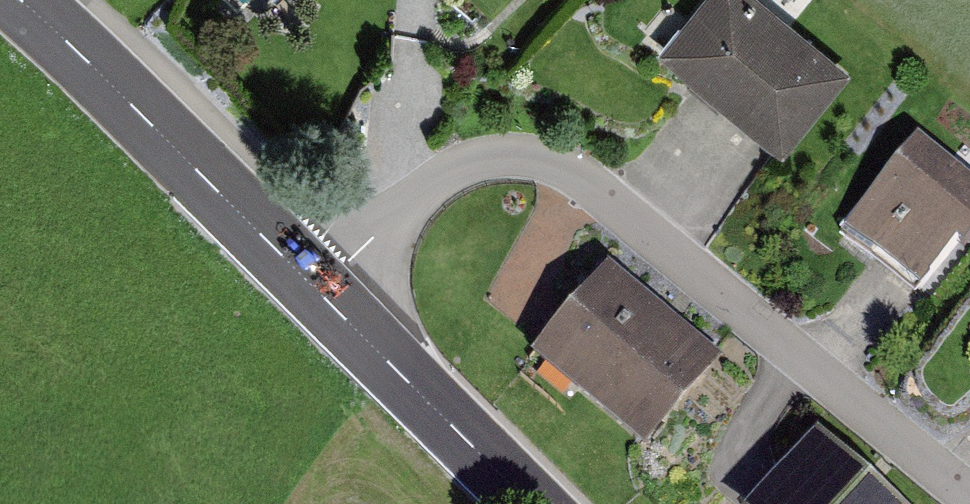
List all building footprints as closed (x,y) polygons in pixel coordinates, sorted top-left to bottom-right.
[(763,0),(702,0),(659,51),(734,113),(784,155),(852,74),(763,0)] [(918,137),(844,227),(898,271),(920,288),(958,241),(965,248),(969,242),(969,179),(918,137)] [(722,357),(609,263),(532,354),(645,448),(722,357)] [(818,430),(764,489),(751,503),(901,503),(818,430)]
